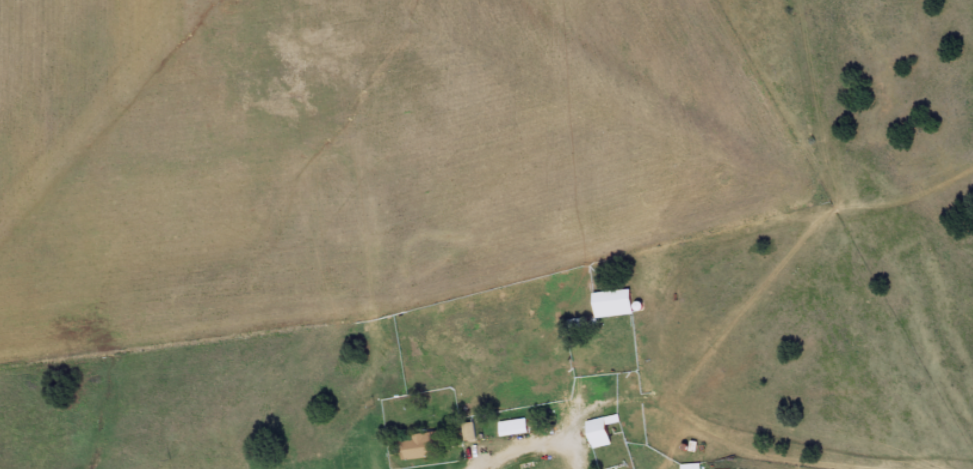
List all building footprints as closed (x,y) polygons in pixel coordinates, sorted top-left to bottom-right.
[(634,315),(633,290),(594,292),(596,317),(634,315)] [(502,437),(530,431),(527,417),(499,423),(502,437)] [(611,423),(619,422),(618,417),(589,418),(591,447),(612,446),(611,423)] [(403,439),(403,458),(441,458),(441,433),(413,433),(413,439),(403,439)]
